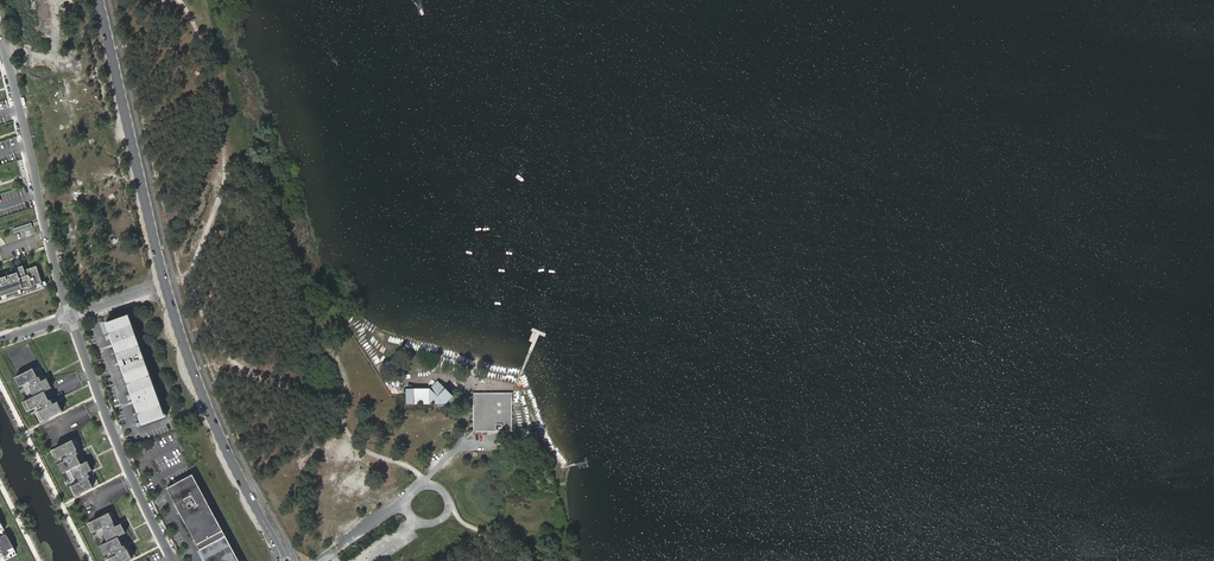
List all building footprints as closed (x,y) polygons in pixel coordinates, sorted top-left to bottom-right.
[(15,233),(33,227),(31,223),(13,229),(15,233)] [(44,288),(37,266),(25,270),(20,272),(18,272),(9,276),(0,279),(0,303),(44,288)] [(106,322),(111,336),(143,424),(156,419),(166,416),(129,314),(106,322)] [(40,422),(63,411),(58,402),(53,404),(51,400),(49,401),(45,391),(52,388),(47,379),(42,381),(40,377),(38,378),(34,369),(15,378),(19,387),(23,385),(30,399),(26,401),(31,410),(34,409),(40,422)] [(77,375),(64,378),(67,390),(80,387),(77,375)] [(408,389),(408,404),(446,404),(454,396),(439,381),(431,389),(408,389)] [(513,394),(475,393),(475,432),(513,432),(513,394)] [(90,477),(88,473),(93,470),(88,461),(82,464),(77,455),(79,454),(77,450),(78,449),(73,440),(51,451),(56,460),(57,460),(59,464),(56,466),(60,475),(64,473),(68,483),(67,483),(69,487),(70,487),(75,496),(93,487),(88,478),(90,477)] [(187,477),(229,555),(233,560),(241,560),(194,473),(187,477)] [(229,555),(187,477),(168,487),(208,560),(233,560),(229,555)] [(118,537),(126,533),(122,524),(116,527),(113,522),(114,522),(109,513),(87,524),(92,533),(103,527),(105,531),(103,533),(108,542),(101,545),(106,555),(107,554),(110,558),(108,559),(109,560),(127,560),(132,558),(128,549),(127,550),(125,545),(123,546),(118,537)] [(15,551),(0,521),(0,559),(15,551)]
